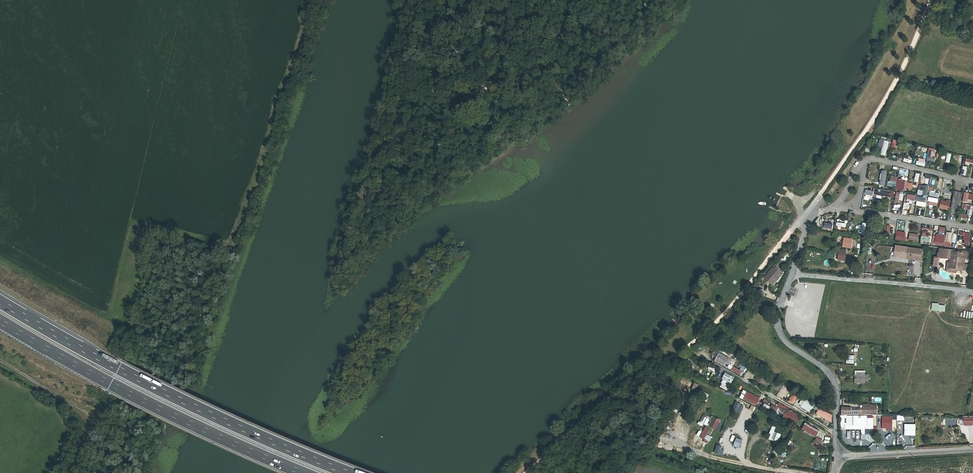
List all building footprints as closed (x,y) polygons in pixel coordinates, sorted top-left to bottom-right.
[(509,61),(516,56),(511,50),(505,57),(509,61)] [(480,85),(470,94),(475,101),(485,92),(480,85)] [(461,101),(470,94),(466,89),(458,96),(461,101)] [(946,170),(954,173),(956,166),(947,164),(946,170)] [(899,180),(898,190),(907,191),(908,181),(899,180)] [(867,197),(874,198),(873,206),(881,208),(883,198),(877,196),(878,189),(874,188),(873,192),(868,191),(867,197)] [(959,210),(962,194),(955,192),(952,209),(959,210)] [(965,193),(964,202),(972,204),(972,194),(965,193)] [(867,224),(860,224),(859,234),(866,234),(867,224)] [(965,237),(964,245),(970,245),(972,233),(962,232),(961,236),(965,237)] [(842,247),(852,249),(853,240),(853,239),(844,238),(842,247)] [(921,261),(923,250),(909,248),(908,259),(921,261)] [(965,258),(970,259),(971,252),(940,250),(939,257),(950,258),(950,262),(949,268),(962,270),(968,271),(969,265),(964,265),(965,258)] [(943,262),(944,259),(935,258),(934,267),(940,268),(940,262),(943,262)] [(962,272),(962,270),(949,268),(950,262),(947,262),(946,272),(956,274),(958,271),(962,272)] [(774,285),(777,282),(776,281),(783,273),(775,266),(765,278),(774,285)] [(784,274),(783,273),(776,281),(777,282),(784,274)] [(749,292),(753,293),(759,286),(755,284),(749,292)] [(933,304),(932,311),(946,312),(947,305),(933,304)] [(724,367),(729,359),(719,354),(715,361),(724,367)] [(743,376),(747,366),(744,365),(741,370),(734,366),(732,371),(743,376)] [(757,369),(750,365),(747,369),(754,373),(757,369)] [(731,390),(737,378),(728,373),(722,385),(731,390)] [(756,381),(764,386),(769,378),(761,373),(756,381)] [(865,373),(856,373),(856,383),(865,383),(865,381),(868,381),(868,375),(865,375),(865,373)] [(787,399),(790,388),(782,386),(779,396),(787,399)] [(760,398),(747,392),(744,399),(756,405),(760,398)] [(794,405),(798,397),(793,395),(789,402),(794,405)] [(804,398),(799,406),(812,413),(816,405),(804,398)] [(777,407),(772,405),(769,412),(773,415),(777,407)] [(843,408),(842,414),(869,415),(869,413),(877,413),(877,405),(872,405),(869,405),(863,405),(863,408),(843,408)] [(785,414),(782,420),(795,426),(797,420),(785,414)] [(847,425),(849,425),(859,425),(867,425),(867,429),(873,429),(873,417),(847,416),(847,425)] [(719,429),(722,420),(713,417),(710,426),(719,429)] [(806,423),(802,429),(816,437),(820,431),(806,423)] [(906,431),(908,431),(911,431),(916,432),(916,423),(906,423),(907,427),(906,427),(906,431)] [(706,427),(702,435),(706,437),(710,429),(706,427)] [(773,428),(769,438),(778,442),(782,432),(773,428)] [(734,446),(739,448),(743,439),(737,437),(734,446)] [(699,445),(705,447),(707,441),(701,439),(699,445)] [(766,441),(763,446),(775,451),(777,446),(766,441)]
